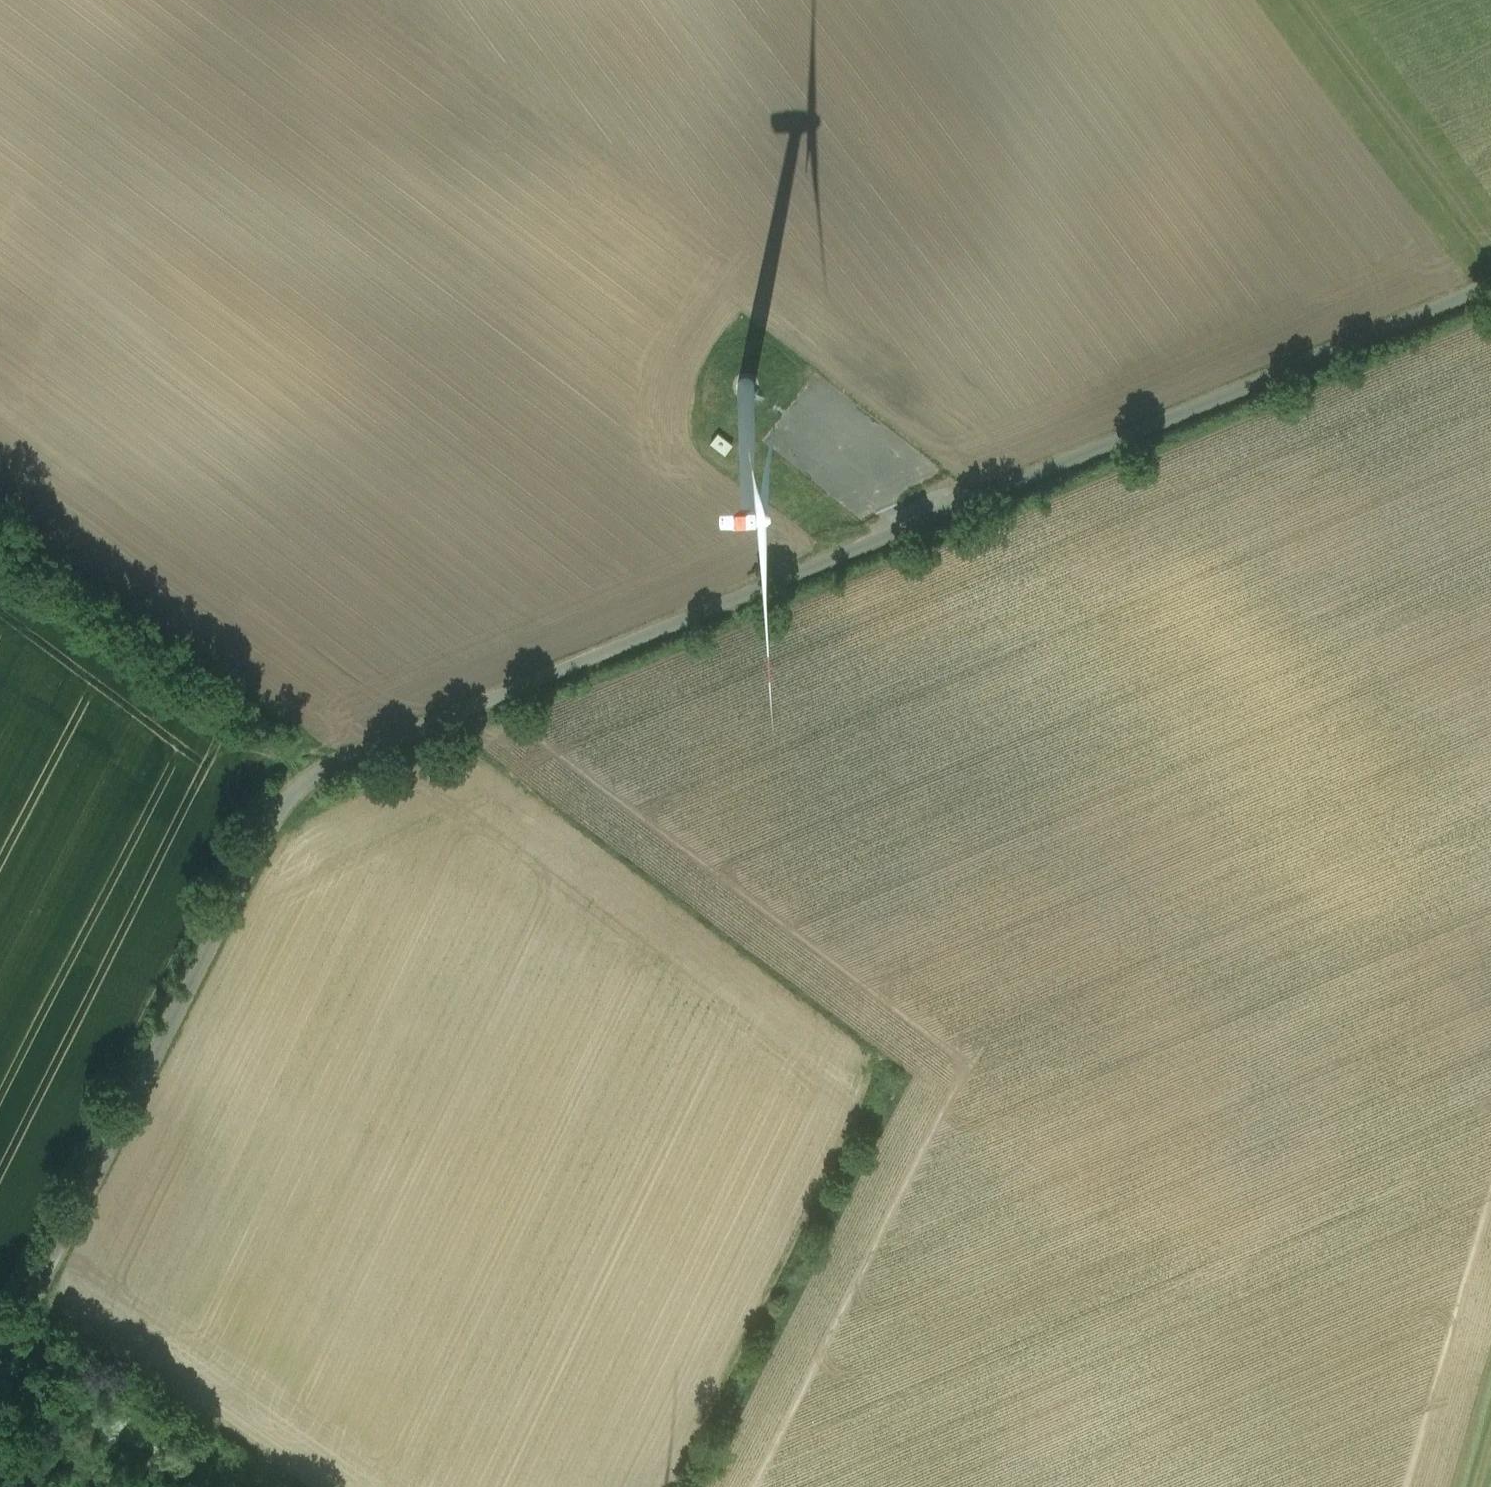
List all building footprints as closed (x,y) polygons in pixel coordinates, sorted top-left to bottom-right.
[(713,440),(728,450),(734,440),(719,431),(713,440)]
